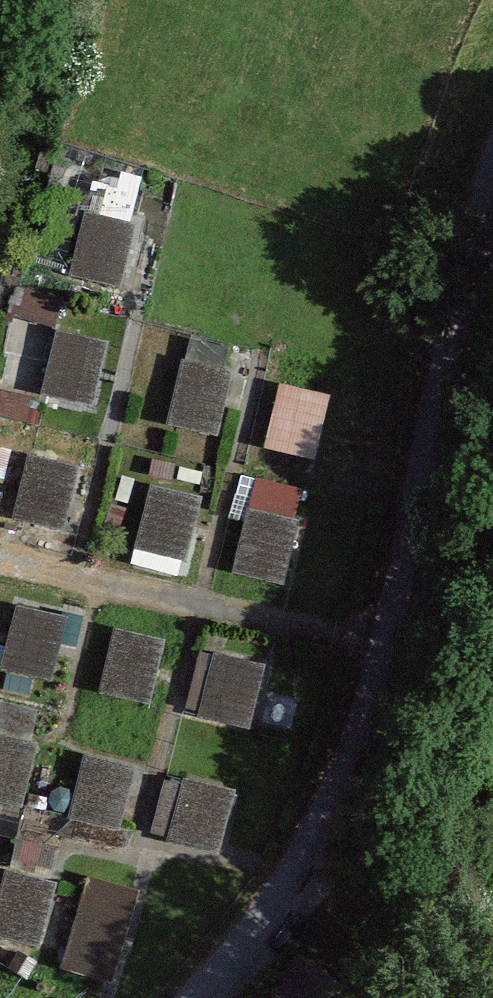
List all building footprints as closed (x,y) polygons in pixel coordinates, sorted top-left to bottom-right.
[(132,225),(86,214),(72,274),(119,285),(132,225)] [(103,343),(57,332),(43,392),(88,403),(103,343)] [(228,372),(183,363),(170,422),(216,431),(228,372)] [(325,397),(279,387),(265,448),(312,458),(325,397)] [(74,468),(31,457),(16,517),(59,528),(74,468)] [(300,492),(252,479),(230,570),(280,582),(300,492)] [(198,498),(150,486),(135,547),(183,559),(198,498)] [(62,618),(17,607),(3,667),(47,678),(62,618)] [(160,643),(113,631),(99,689),(146,701),(160,643)] [(260,668),(215,658),(201,717),(246,728),(260,668)] [(0,735),(0,800),(19,805),(35,745),(0,735)] [(130,771),(83,760),(70,818),(117,828),(130,771)] [(230,792),(183,780),(168,839),(215,851),(230,792)] [(6,869),(0,891),(0,934),(37,944),(54,882),(6,869)] [(136,891),(85,878),(62,967),(113,980),(136,891)] [(266,997),(353,997),(293,957),(266,997)]
